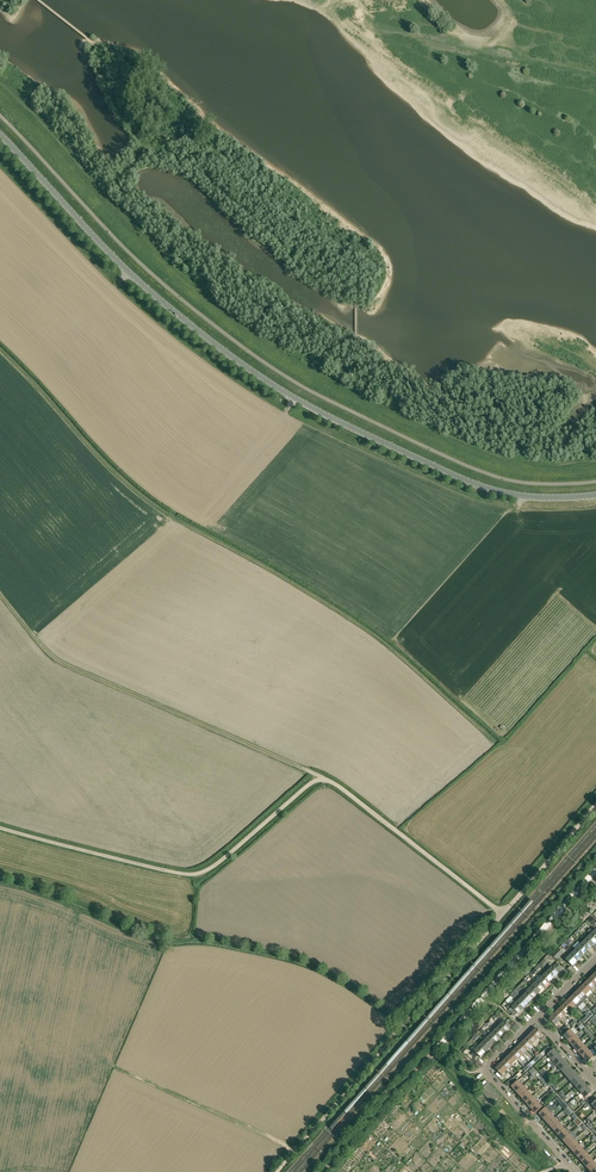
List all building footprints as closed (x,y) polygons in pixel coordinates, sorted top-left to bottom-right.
[(586,939),(592,946),(595,942),(595,939),(591,934),(586,939)] [(586,939),(581,944),(587,951),(592,946),(586,939)] [(581,944),(576,949),(582,956),(587,951),(581,944)] [(576,949),(571,954),(577,961),(582,956),(576,949)] [(548,954),(546,956),(542,961),(545,963),(549,959),(551,957),(548,954)] [(572,966),(577,961),(571,954),(565,960),(572,966)] [(557,963),(553,967),(552,966),(550,968),(557,975),(559,973),(558,972),(562,968),(557,963)] [(550,968),(544,974),(551,981),(557,975),(550,968)] [(544,974),(538,980),(545,987),(551,981),(544,974)] [(589,979),(584,984),(591,990),(595,985),(589,979)] [(538,980),(533,986),(539,993),(545,987),(538,980)] [(584,984),(579,989),(586,995),(591,990),(584,984)] [(533,986),(527,992),(533,998),(539,993),(533,986)] [(579,989),(574,994),(581,1000),(586,995),(579,989)] [(527,992),(522,997),(528,1003),(533,998),(527,992)] [(574,994),(569,999),(576,1005),(581,1000),(574,994)] [(522,997),(517,1002),(523,1008),(528,1003),(522,997)] [(569,999),(564,1004),(571,1010),(576,1005),(569,999)] [(507,1007),(510,1010),(510,1011),(515,1016),(518,1013),(518,1014),(523,1008),(517,1002),(513,1006),(511,1004),(507,1007)] [(564,1004),(559,1009),(566,1015),(571,1010),(564,1004)] [(559,1009),(554,1014),(561,1020),(566,1015),(559,1009)] [(549,1019),(555,1026),(561,1020),(554,1014),(549,1019)] [(505,1020),(499,1026),(506,1032),(511,1027),(505,1020)] [(498,1024),(496,1026),(493,1029),(494,1031),(501,1037),(506,1032),(499,1026),(498,1024)] [(569,1029),(566,1026),(560,1031),(562,1034),(569,1029)] [(543,1034),(536,1028),(531,1033),(537,1040),(543,1034)] [(570,1030),(563,1036),(568,1041),(575,1035),(570,1030)] [(494,1031),(489,1036),(496,1042),(501,1037),(494,1031)] [(531,1033),(526,1038),(532,1045),(537,1040),(531,1033)] [(568,1041),(573,1046),(580,1040),(575,1035),(568,1041)] [(590,1035),(582,1042),(580,1040),(573,1046),(578,1052),(585,1046),(589,1041),(593,1038),(590,1035)] [(489,1036),(484,1041),(491,1047),(496,1042),(489,1036)] [(526,1038),(521,1043),(527,1050),(532,1045),(526,1038)] [(484,1041),(479,1046),(486,1052),(491,1047),(484,1041)] [(521,1043),(516,1048),(522,1055),(527,1050),(521,1043)] [(480,1058),(484,1055),(486,1052),(479,1046),(476,1044),(472,1048),(474,1051),(471,1054),(476,1058),(478,1056),(480,1058)] [(578,1052),(583,1057),(589,1051),(585,1046),(578,1052)] [(516,1048),(511,1054),(517,1060),(522,1055),(516,1048)] [(547,1055),(552,1060),(559,1054),(554,1049),(547,1055)] [(588,1063),(594,1057),(589,1051),(583,1057),(588,1063)] [(511,1054),(506,1059),(512,1065),(517,1060),(511,1054)] [(552,1060),(557,1066),(564,1060),(559,1054),(552,1060)] [(506,1059),(501,1064),(507,1070),(512,1065),(506,1059)] [(557,1066),(562,1071),(568,1065),(564,1060),(557,1066)] [(501,1064),(495,1069),(502,1075),(507,1070),(501,1064)] [(562,1071),(566,1076),(573,1070),(568,1065),(562,1071)] [(533,1077),(536,1075),(538,1073),(534,1068),(529,1072),(532,1076),(531,1077),(532,1078),(533,1077)] [(566,1076),(571,1082),(578,1076),(573,1070),(566,1076)] [(571,1082),(576,1087),(582,1081),(578,1076),(571,1082)] [(486,1079),(474,1090),(489,1107),(501,1096),(496,1091),(498,1090),(492,1083),(490,1084),(486,1079)] [(518,1080),(511,1086),(516,1092),(523,1086),(518,1080)] [(576,1087),(581,1092),(587,1086),(582,1081),(576,1087)] [(528,1091),(523,1086),(516,1092),(521,1097),(528,1091)] [(581,1092),(578,1094),(579,1095),(583,1100),(584,1100),(586,1102),(587,1102),(586,1101),(593,1095),(591,1093),(592,1092),(587,1086),(581,1092)] [(533,1097),(528,1091),(521,1097),(526,1103),(533,1097)] [(568,1099),(566,1096),(563,1098),(568,1104),(574,1098),(572,1096),(568,1099)] [(537,1102),(533,1097),(526,1103),(531,1108),(537,1102)] [(542,1107),(541,1106),(537,1102),(531,1108),(535,1114),(542,1107)] [(539,1114),(544,1119),(551,1113),(546,1107),(539,1114)] [(544,1119),(548,1124),(555,1118),(551,1113),(544,1119)] [(548,1124),(553,1130),(560,1124),(555,1118),(548,1124)] [(553,1130),(558,1135),(565,1129),(560,1124),(553,1130)] [(570,1129),(575,1133),(579,1130),(574,1125),(570,1129)] [(558,1135),(563,1140),(570,1134),(565,1129),(558,1135)] [(563,1140),(567,1146),(574,1140),(570,1134),(563,1140)] [(567,1146),(572,1151),(579,1145),(574,1140),(567,1146)] [(572,1151),(577,1156),(584,1150),(579,1145),(572,1151)] [(577,1156),(582,1162),(589,1156),(584,1150),(577,1156)] [(582,1162),(587,1167),(593,1161),(589,1156),(582,1162)] [(591,1171),(592,1171),(595,1168),(595,1164),(593,1161),(587,1167),(591,1171)]
